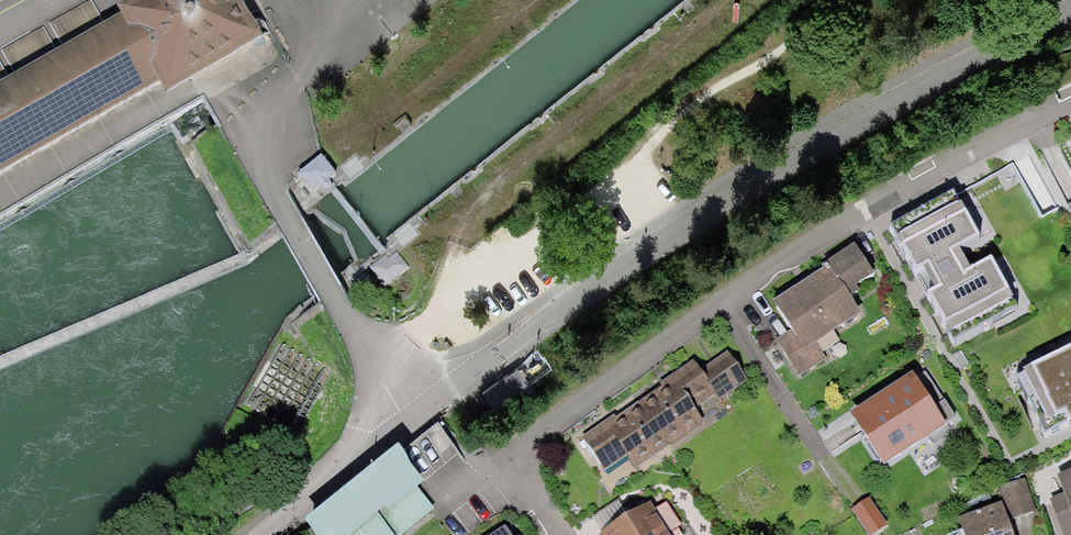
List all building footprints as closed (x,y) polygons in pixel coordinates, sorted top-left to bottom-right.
[(230,0),(137,0),(115,12),(119,21),(0,88),(0,171),(148,85),(159,104),(259,46),(230,0)] [(1061,145),(1070,165),(1070,140),(1061,145)] [(322,154),(298,173),(312,190),(321,183),(325,188),(332,183),(328,178),(336,171),(322,154)] [(975,232),(953,191),(894,224),(916,264),(928,258),(943,284),(930,291),(954,336),(1014,303),(990,259),(965,273),(950,246),(975,232)] [(858,244),(767,300),(782,324),(767,333),(795,378),(841,350),(829,329),(854,314),(841,294),(876,272),(858,244)] [(386,254),(370,267),(385,286),(409,267),(396,252),(388,258),(386,254)] [(1025,368),(1026,371),(1020,374),(1046,427),(1070,415),(1070,345),(1025,368)] [(665,393),(583,448),(611,489),(703,427),(694,414),(745,380),(726,351),(700,369),(692,356),(656,380),(665,393)] [(518,365),(482,389),(497,411),(533,386),(518,365)] [(919,365),(846,412),(874,455),(933,417),(918,395),(932,386),(919,365)] [(304,518),(318,534),(355,534),(427,477),(398,442),(304,518)] [(1056,480),(1070,521),(1070,474),(1056,480)] [(957,526),(960,534),(1017,534),(1015,530),(1040,521),(1027,484),(999,494),(1004,510),(957,526)] [(599,534),(600,534),(686,534),(657,494),(599,534)]
